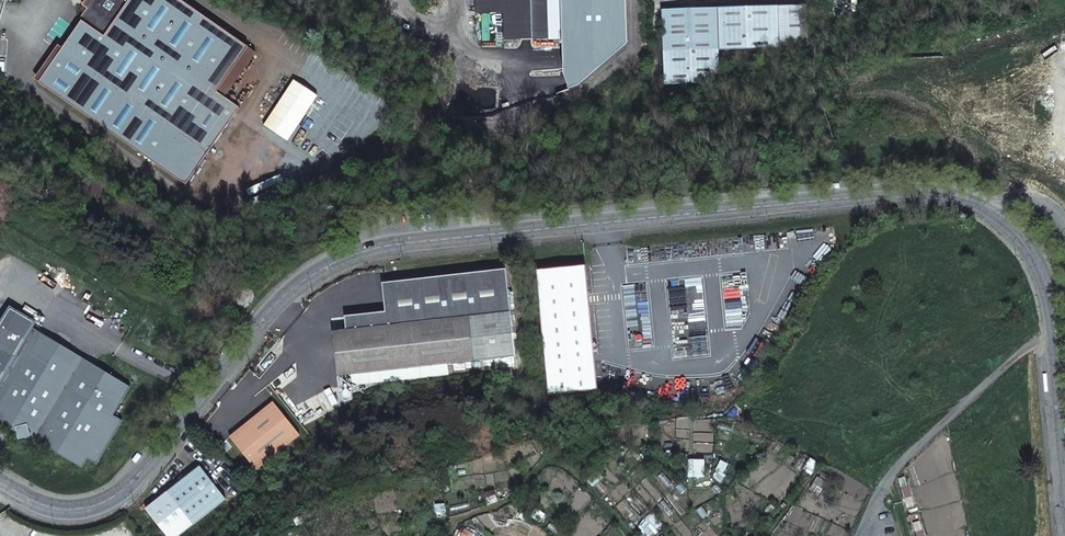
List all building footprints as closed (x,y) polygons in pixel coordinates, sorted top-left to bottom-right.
[(239,108),(224,97),(256,53),(180,0),(93,0),(87,9),(79,20),(81,21),(62,48),(39,82),(186,185),(239,108)] [(82,5),(87,9),(93,0),(86,0),(82,5)] [(558,0),(475,0),(476,14),(503,13),(504,40),(560,38),(558,0)] [(662,10),(664,84),(719,83),(718,50),(778,48),(777,6),(681,9),(662,10)] [(39,82),(62,48),(58,45),(34,79),(39,82)] [(597,390),(585,266),(535,270),(547,394),(597,390)] [(505,270),(382,283),(385,312),(344,317),(346,330),(332,332),(337,376),(515,356),(505,270)] [(6,427),(8,423),(15,428),(19,439),(30,437),(82,468),(87,459),(97,464),(123,421),(113,415),(130,387),(7,313),(0,325),(0,423),(6,427)] [(256,469),(299,435),(273,402),(230,437),(256,469)] [(225,499),(200,466),(144,509),(165,535),(178,535),(225,499)]
